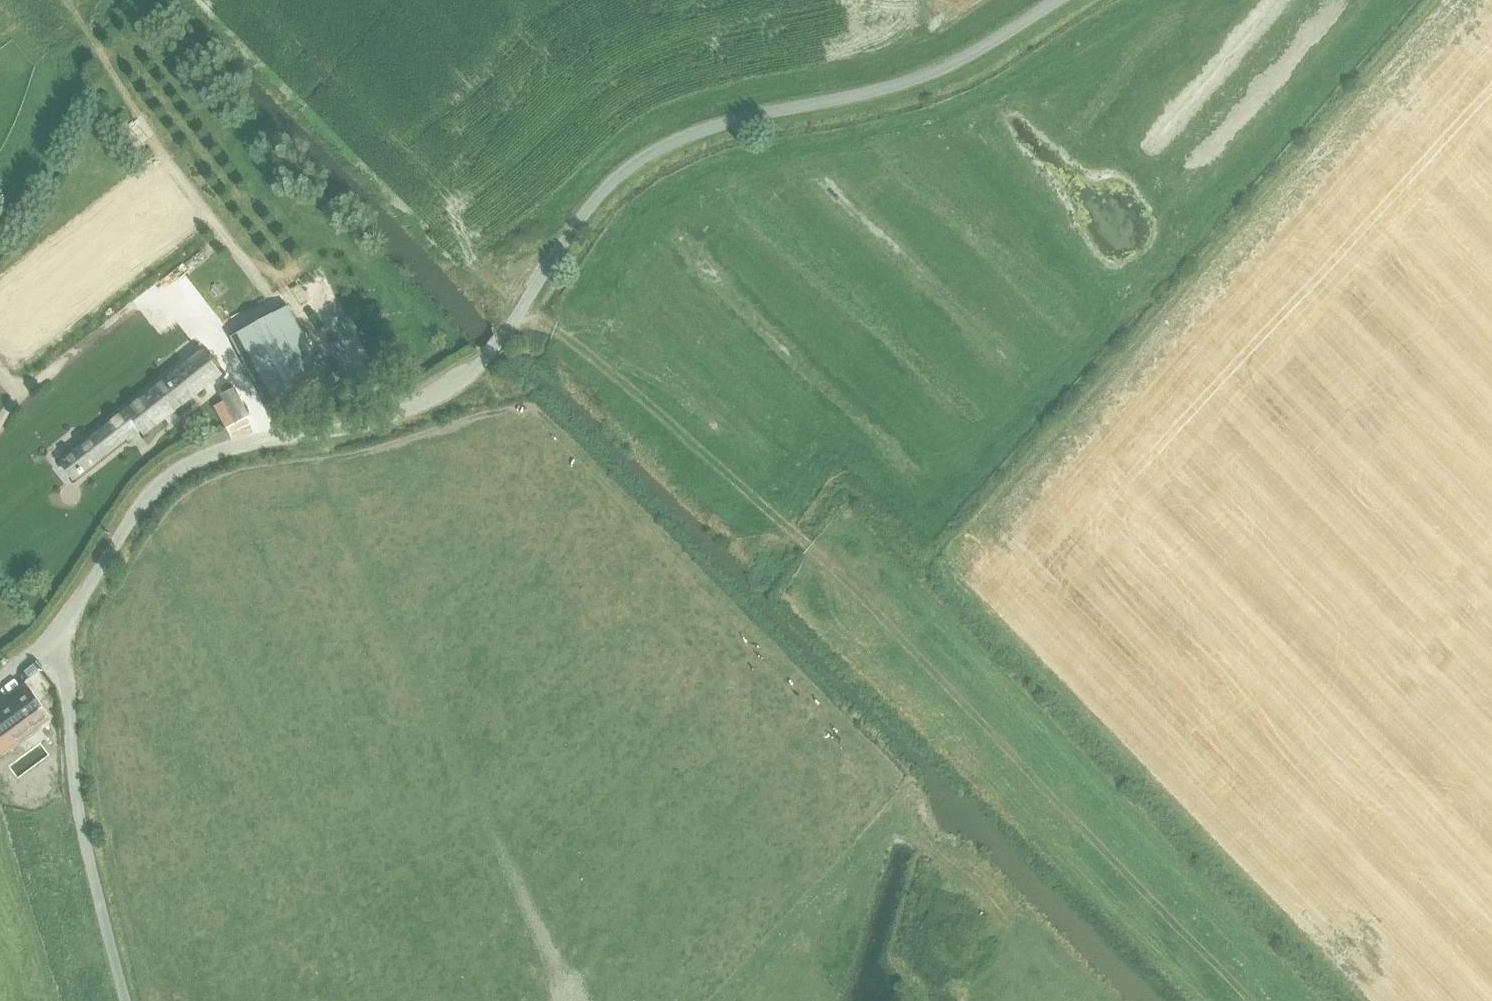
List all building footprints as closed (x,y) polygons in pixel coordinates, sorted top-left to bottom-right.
[(270,407),(327,376),(290,308),(233,338),(270,407)] [(145,434),(222,374),(205,352),(61,462),(74,479),(140,427),(145,434)] [(227,428),(249,416),(235,391),(225,396),(227,400),(215,406),(216,407),(226,425),(227,428)] [(226,425),(216,407),(206,412),(215,430),(226,425)] [(2,708),(15,724),(58,691),(43,671),(0,706),(2,708)] [(2,708),(0,709),(0,729),(4,733),(15,724),(2,708)] [(25,755),(12,736),(0,745),(0,755),(9,767),(25,755)] [(37,808),(24,809),(25,825),(38,824),(37,808)]
